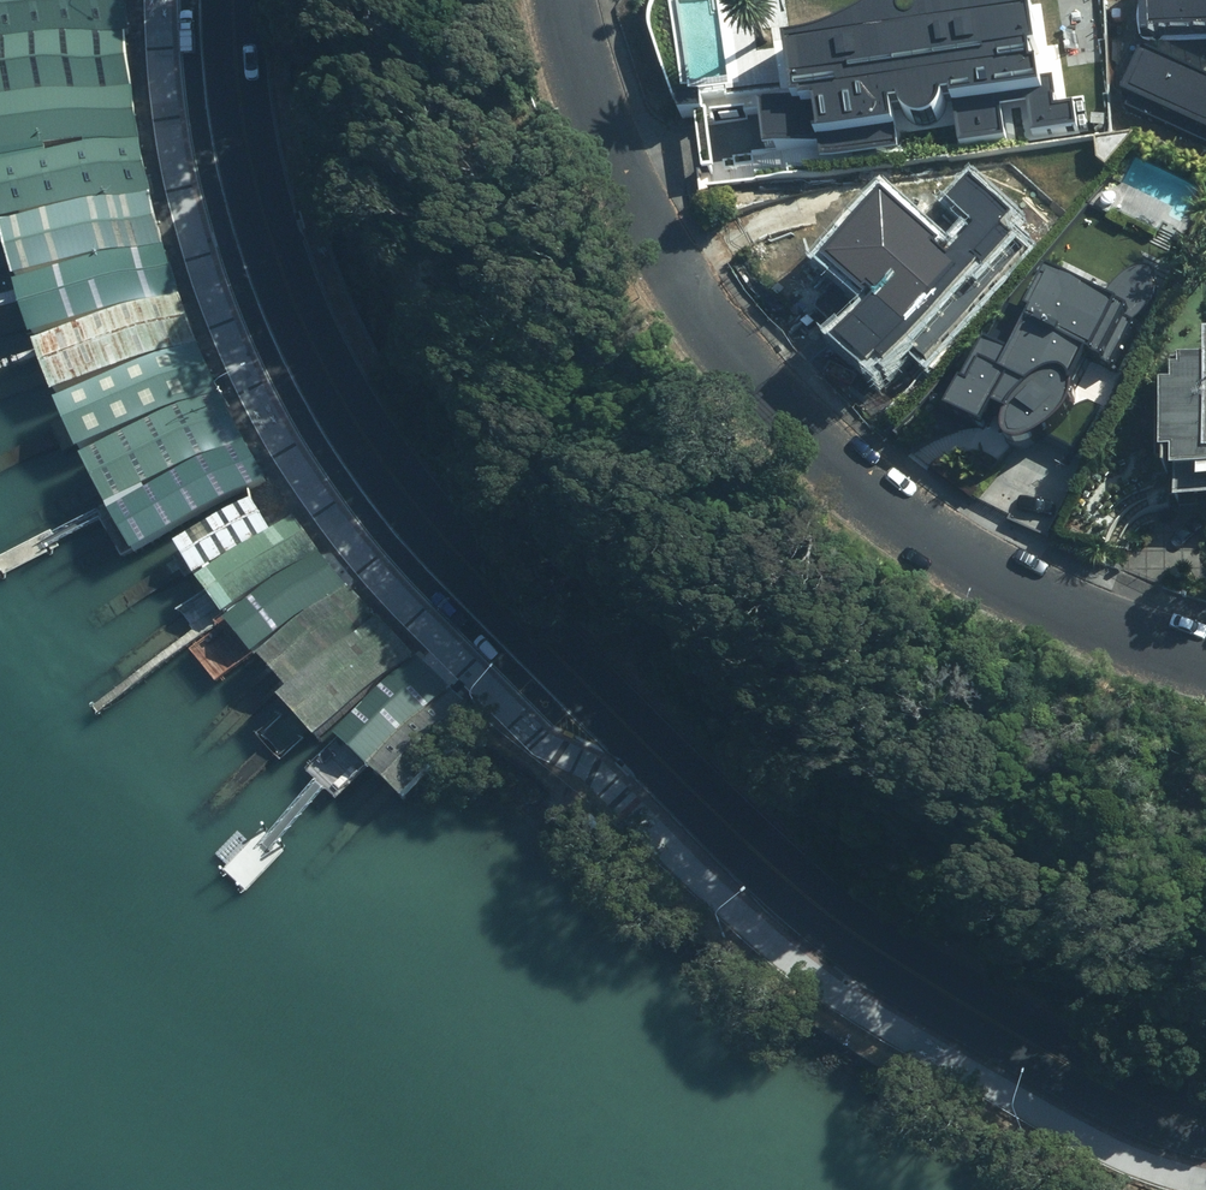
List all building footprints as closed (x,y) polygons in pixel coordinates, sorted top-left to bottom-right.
[(131,35),(135,35),(131,0),(0,0),(0,52),(131,35)] [(898,127),(896,104),(908,103),(911,113),(921,121),(930,123),(939,119),(947,108),(947,97),(961,95),(966,136),(1046,123),(1037,63),(1047,61),(1037,2),(987,10),(967,11),(939,2),(916,0),(896,2),(883,6),(869,11),(851,22),(840,33),(787,42),(797,101),(805,100),(811,141),(898,127)] [(1147,42),(1205,39),(1205,0),(1144,0),(1147,42)] [(138,90),(131,35),(0,52),(0,108),(138,90)] [(1123,99),(1205,136),(1205,77),(1145,50),(1123,99)] [(144,143),(138,90),(0,108),(0,163),(144,143)] [(9,230),(156,196),(144,143),(0,176),(0,190),(4,204),(7,223),(9,230)] [(862,294),(829,329),(877,373),(1010,228),(1003,221),(1015,209),(970,167),(945,195),(977,223),(948,254),(873,186),(814,250),(862,294)] [(156,196),(10,234),(12,242),(17,258),(23,285),(169,248),(156,196)] [(169,248),(24,291),(32,316),(41,345),(185,300),(169,248)] [(1134,310),(1046,269),(1022,319),(1029,323),(1015,352),(984,337),(946,416),(1040,465),(1093,355),(1108,363),(1134,310)] [(52,374),(62,402),(204,349),(185,300),(43,351),(46,359),(52,374)] [(76,433),(89,460),(225,397),(204,349),(66,411),(76,433)] [(1184,362),(1185,385),(1166,385),(1166,454),(1181,454),(1181,475),(1182,505),(1205,505),(1205,362),(1184,362)] [(225,397),(89,469),(101,491),(113,512),(114,516),(250,444),(225,397)] [(250,444),(120,520),(130,538),(144,561),(274,485),(250,444)] [(280,527),(259,494),(179,546),(192,567),(200,579),(280,527)] [(231,619),(322,552),(297,518),(206,586),(219,604),(225,612),(231,619)] [(245,646),(258,661),(348,587),(322,556),(232,630),(245,646)] [(294,696),(380,621),(351,589),(266,663),(281,681),(294,696)] [(305,727),(323,746),(416,660),(381,623),(288,709),(305,727)] [(420,662),(343,743),(361,760),(377,776),(455,695),(420,662)] [(455,695),(377,776),(393,791),(411,808),(489,728),(455,695)]
